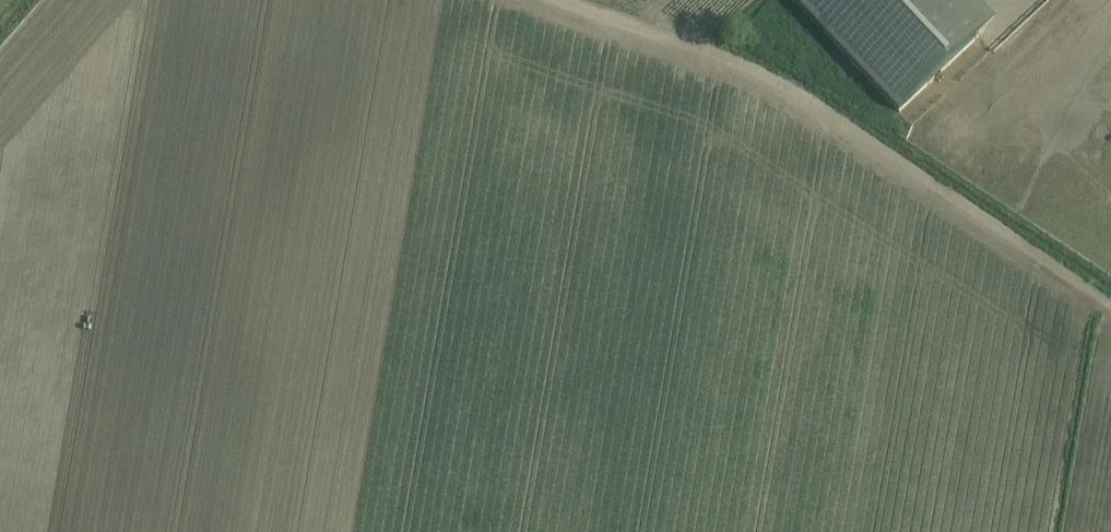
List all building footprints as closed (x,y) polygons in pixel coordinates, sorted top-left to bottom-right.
[(974,0),(794,0),(793,1),(899,113),(995,22),(974,0)]
